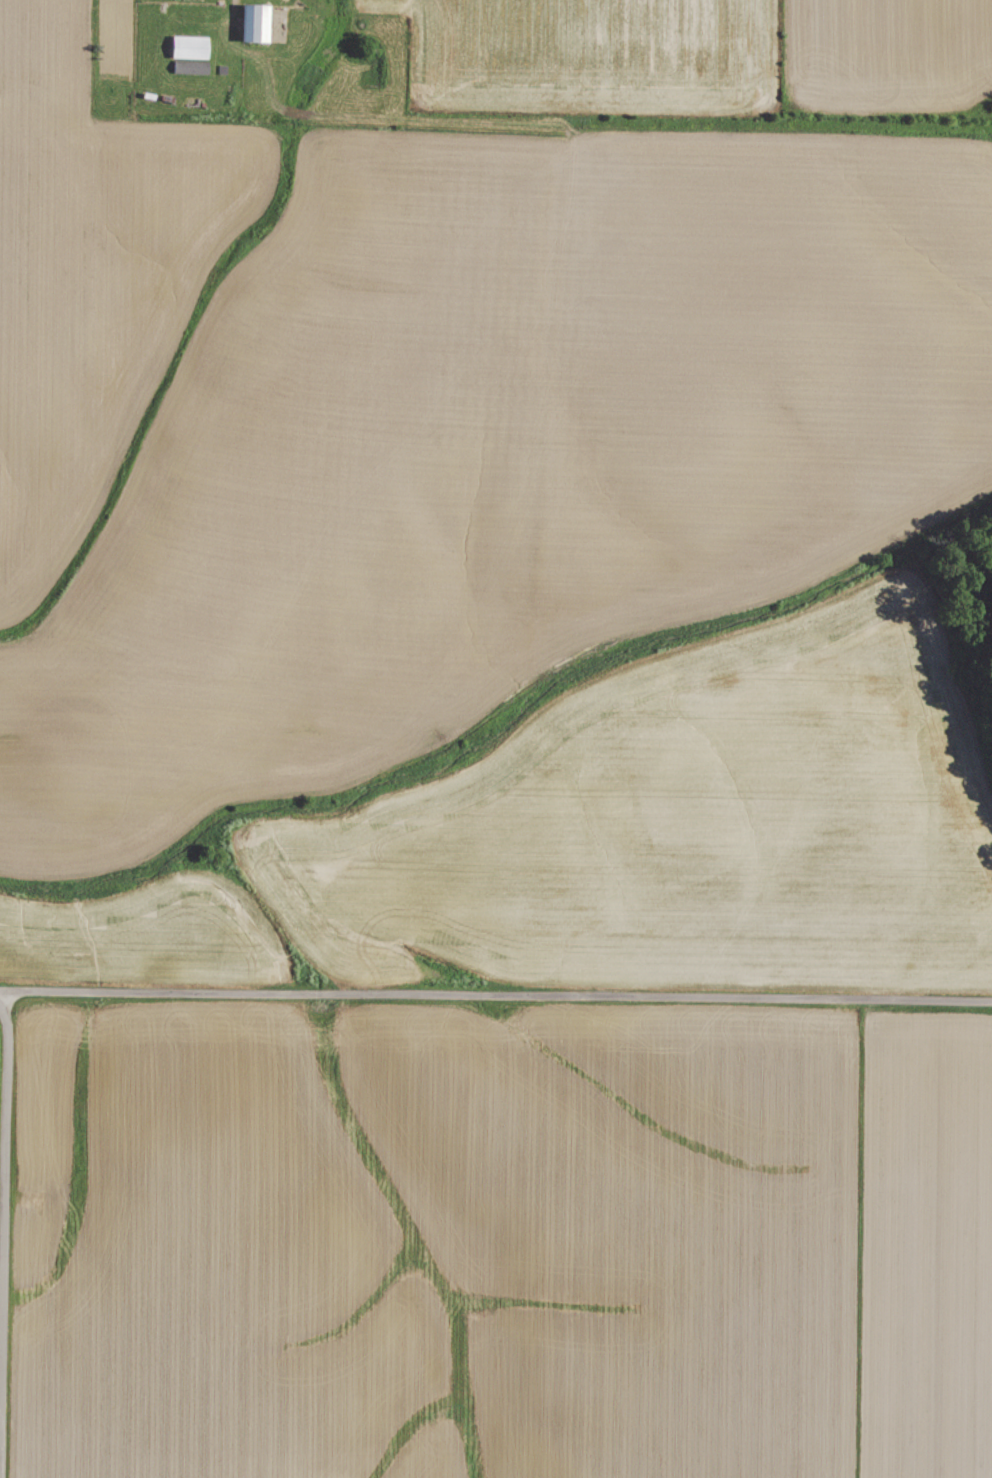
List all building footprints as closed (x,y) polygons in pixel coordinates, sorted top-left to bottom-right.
[(238,42),(264,43),(266,5),(239,5),(238,42)] [(206,37),(169,36),(168,58),(205,60),(206,37)]
